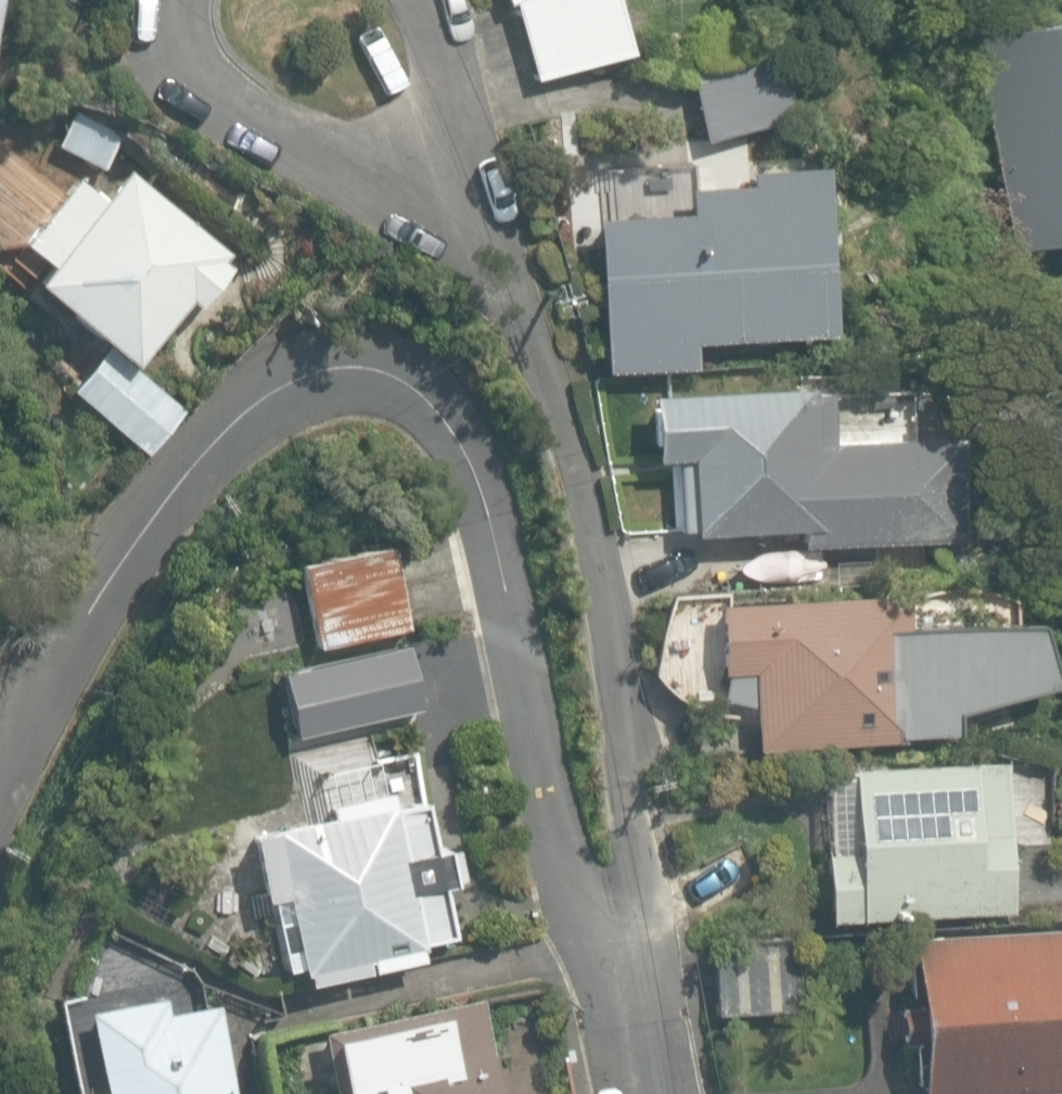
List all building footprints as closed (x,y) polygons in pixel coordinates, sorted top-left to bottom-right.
[(623,58),(619,0),(494,0),(529,77),(623,58)] [(948,7),(992,250),(1061,238),(1061,0),(987,0),(948,7)] [(776,52),(679,72),(694,147),(791,127),(776,52)] [(145,458),(181,407),(139,377),(232,245),(112,161),(87,195),(0,134),(0,276),(90,340),(53,393),(145,458)] [(794,332),(785,157),(678,163),(681,211),(592,216),(601,369),(679,365),(677,339),(794,332)] [(885,387),(637,392),(638,453),(675,453),(677,540),(953,535),(952,443),(886,444),(885,387)] [(386,553),(290,562),(297,644),(393,636),(386,553)] [(1036,705),(1037,599),(868,597),(869,562),(666,559),(664,697),(732,698),(732,746),(943,749),(944,704),(1036,705)] [(304,819),(248,830),(260,900),(267,899),(281,970),(297,966),(296,976),(303,975),(303,984),(419,961),(417,944),(455,938),(441,882),(454,882),(445,844),(435,848),(414,752),(372,761),(367,743),(293,755),(304,819)] [(1039,765),(817,762),(815,918),(1037,921),(1039,765)] [(902,931),(900,1093),(1061,1093),(1061,933),(902,931)] [(474,994),(318,1030),(331,1093),(506,1093),(499,1060),(489,1061),(474,994)] [(162,995),(83,1009),(97,1091),(81,1093),(231,1093),(214,1002),(166,1011),(162,995)]
